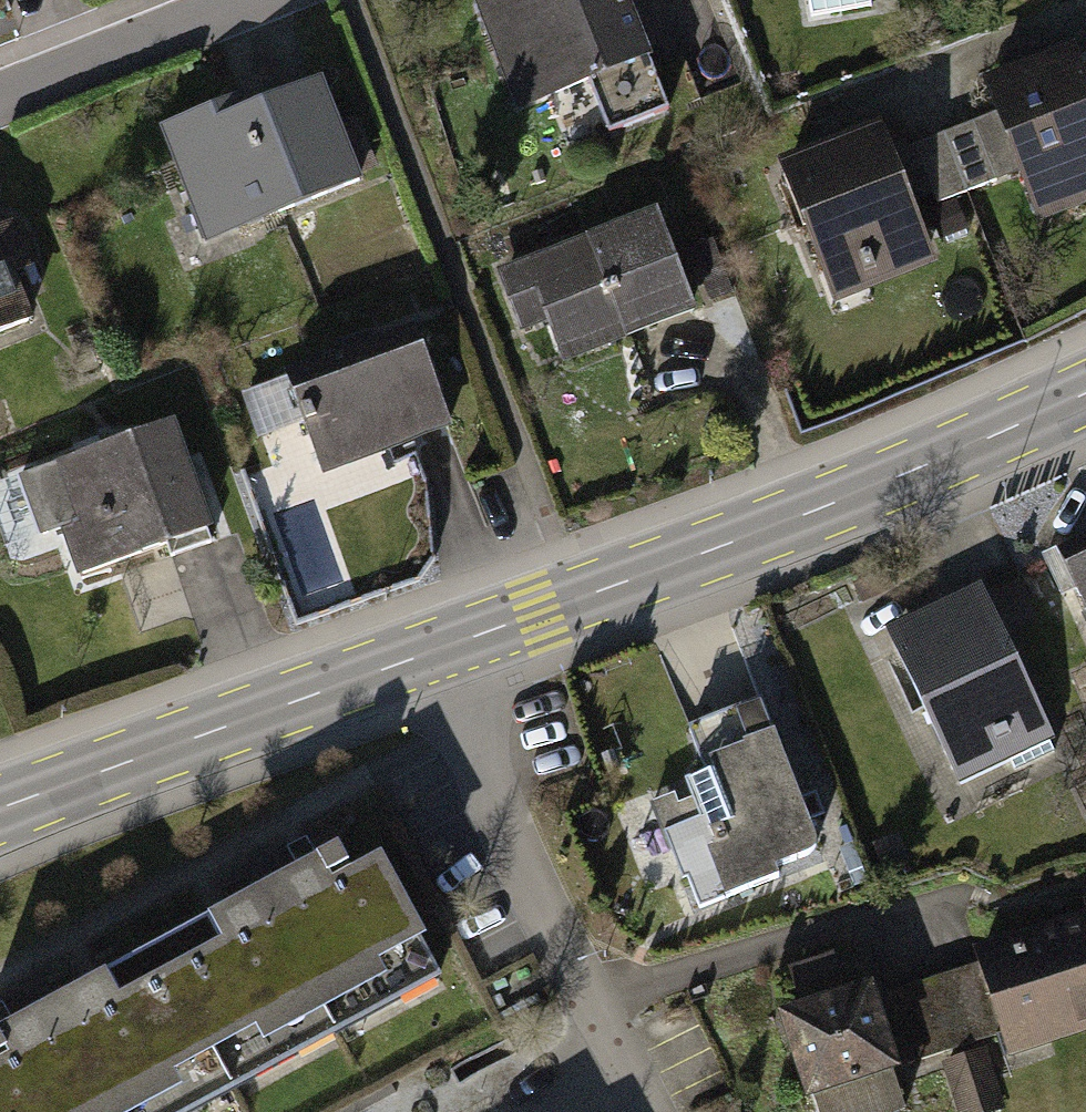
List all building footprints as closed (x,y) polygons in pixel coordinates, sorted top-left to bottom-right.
[(478,11),(522,118),(646,66),(619,0),(504,0),(478,11)] [(983,82),(1039,218),(1085,199),(1085,102),(1065,49),(983,82)] [(282,83),(148,139),(190,240),(324,184),(282,83)] [(857,125),(762,170),(825,300),(919,255),(857,125)] [(0,215),(0,341),(84,307),(40,199),(0,215)] [(643,219),(499,273),(534,366),(678,312),(643,219)] [(406,362),(294,402),(317,467),(430,427),(406,362)] [(174,427),(56,468),(95,580),(213,539),(174,427)] [(1070,552),(1085,592),(1085,546),(1070,552)] [(978,603),(899,639),(962,779),(1042,744),(978,603)] [(762,693),(692,724),(735,824),(698,840),(716,882),(824,836),(762,693)] [(326,841),(160,932),(239,1080),(434,971),(369,851),(340,867),(326,841)] [(980,958),(982,964),(922,983),(944,1051),(1041,1020),(1045,1033),(1085,1020),(1085,924),(980,958)] [(239,1080),(160,932),(0,1017),(0,1111),(179,1111),(239,1080)] [(783,1010),(816,1111),(896,1111),(905,1109),(865,983),(842,990),(831,955),(789,968),(801,1004),(783,1010)] [(909,1064),(944,1051),(922,983),(887,993),(909,1064)] [(964,1111),(984,1111),(999,1108),(982,1052),(949,1062),(964,1111)]
